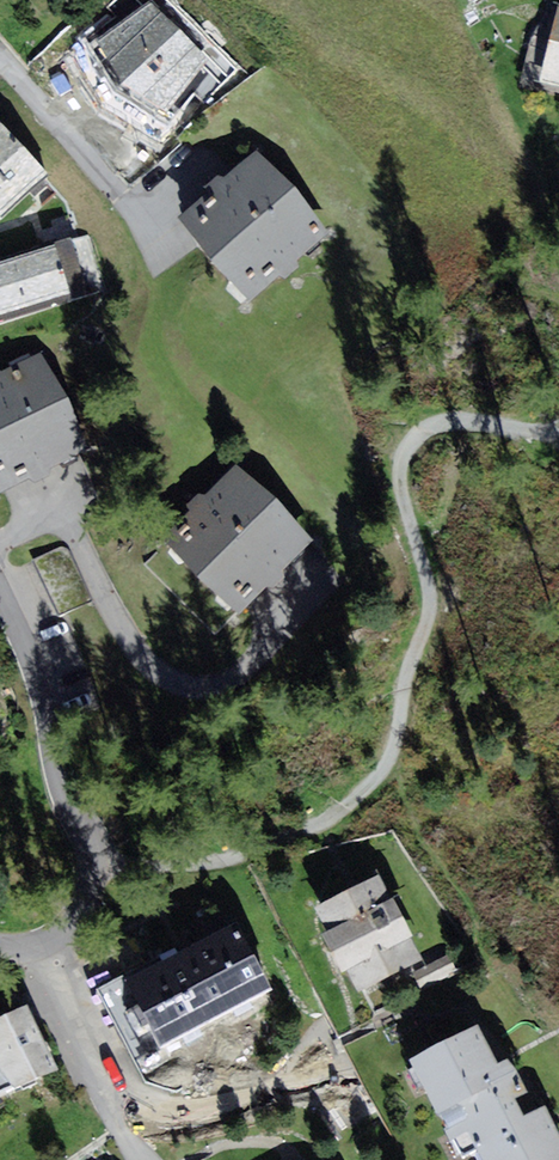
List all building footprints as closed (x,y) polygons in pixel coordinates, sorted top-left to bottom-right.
[(83,46),(153,107),(177,79),(183,84),(203,60),(134,0),(123,0),(83,46)] [(540,81),(558,85),(558,7),(540,81)] [(49,174),(0,122),(0,219),(49,174)] [(257,151),(179,218),(250,299),(327,232),(294,185),(257,151)] [(0,260),(0,321),(88,293),(71,238),(0,260)] [(0,372),(0,490),(1,491),(88,448),(67,397),(41,352),(0,372)] [(277,498),(236,464),(163,535),(239,613),(312,541),(277,498)] [(66,545),(32,561),(59,617),(93,601),(66,545)] [(422,960),(379,874),(315,906),(328,930),(322,933),(342,973),(347,970),(358,992),(422,960)] [(272,988),(237,922),(126,981),(161,1046),(272,988)] [(17,1090),(59,1070),(28,1005),(0,1018),(0,1070),(17,1090)] [(410,1058),(438,1113),(517,1073),(509,1057),(497,1063),(477,1024),(410,1058)] [(17,1090),(0,1070),(0,1098),(17,1090)] [(517,1073),(438,1113),(461,1156),(476,1148),(482,1159),(558,1159),(558,1135),(544,1105),(524,1115),(515,1098),(527,1092),(517,1073)]
